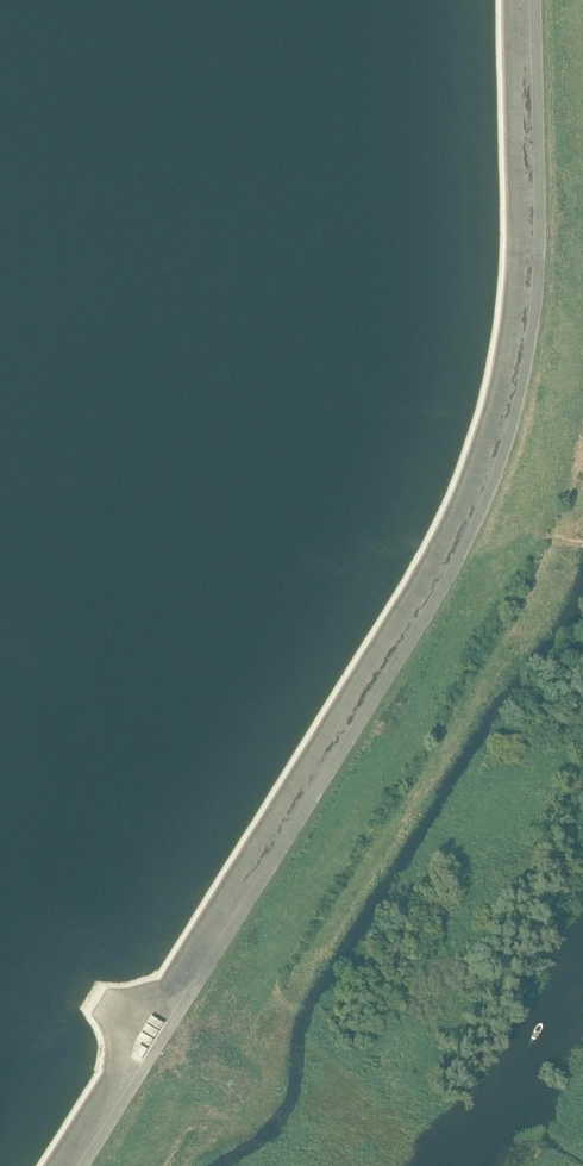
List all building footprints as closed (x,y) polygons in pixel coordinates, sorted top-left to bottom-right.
[(160,1029),(163,1024),(153,1017),(149,1022),(160,1029)] [(155,1036),(159,1031),(148,1024),(144,1029),(155,1036)] [(150,1045),(154,1039),(143,1032),(139,1038),(150,1045)] [(139,1044),(133,1053),(142,1058),(147,1049),(139,1044)]
